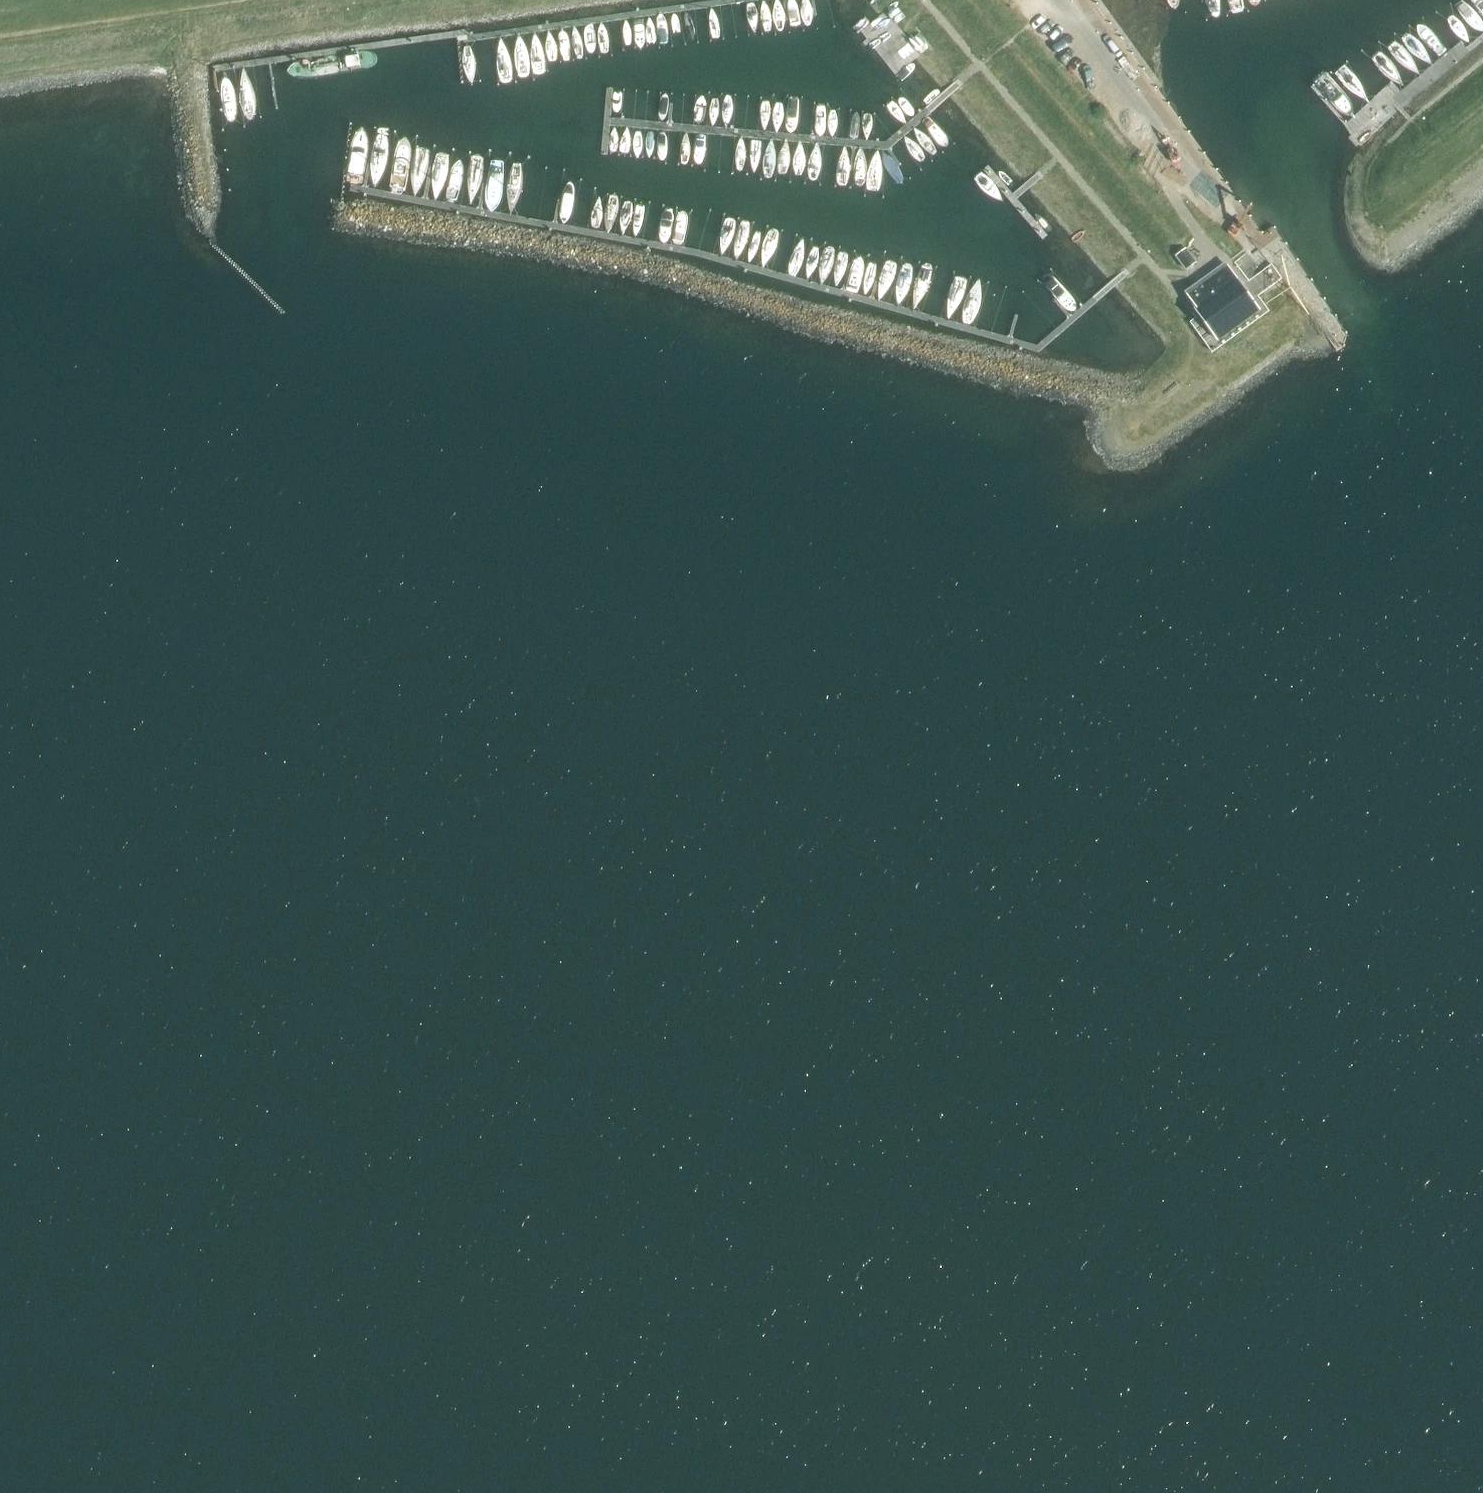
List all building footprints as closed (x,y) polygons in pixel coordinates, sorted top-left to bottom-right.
[(1187,250),(1176,258),(1187,273),(1198,265),(1187,250)] [(1203,282),(1187,293),(1196,306),(1236,277),(1227,265),(1203,282)] [(1236,277),(1196,306),(1194,308),(1210,331),(1242,308),(1247,315),(1257,308),(1252,301),(1253,300),(1236,277)]
